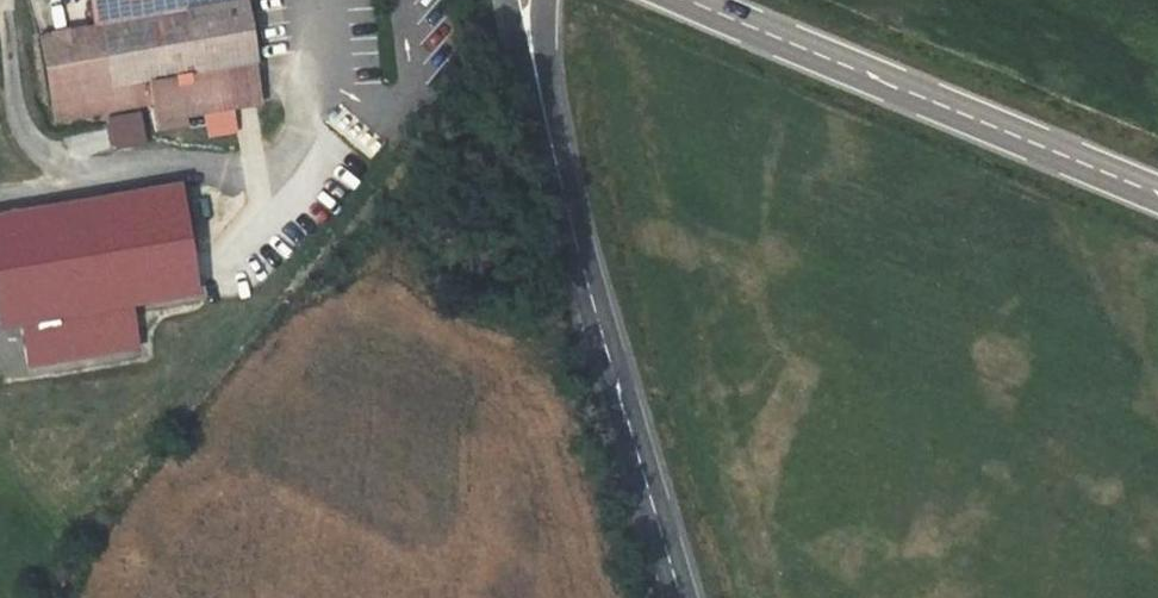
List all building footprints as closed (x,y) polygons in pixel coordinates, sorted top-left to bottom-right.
[(254,0),(92,0),(101,41),(46,53),(64,137),(163,116),(167,133),(201,126),(243,117),(235,77),(265,71),(253,10),(256,10),(254,0)] [(243,117),(274,111),(265,71),(235,77),(243,117)] [(151,124),(118,131),(125,163),(158,156),(151,124)] [(201,126),(167,133),(168,142),(203,135),(201,126)] [(0,238),(0,243),(21,343),(53,336),(63,334),(136,318),(150,315),(214,302),(192,197),(0,238)] [(150,315),(136,318),(145,361),(159,358),(150,315)] [(136,318),(63,334),(72,376),(145,361),(136,318)] [(63,334),(53,336),(62,378),(72,376),(63,334)]
